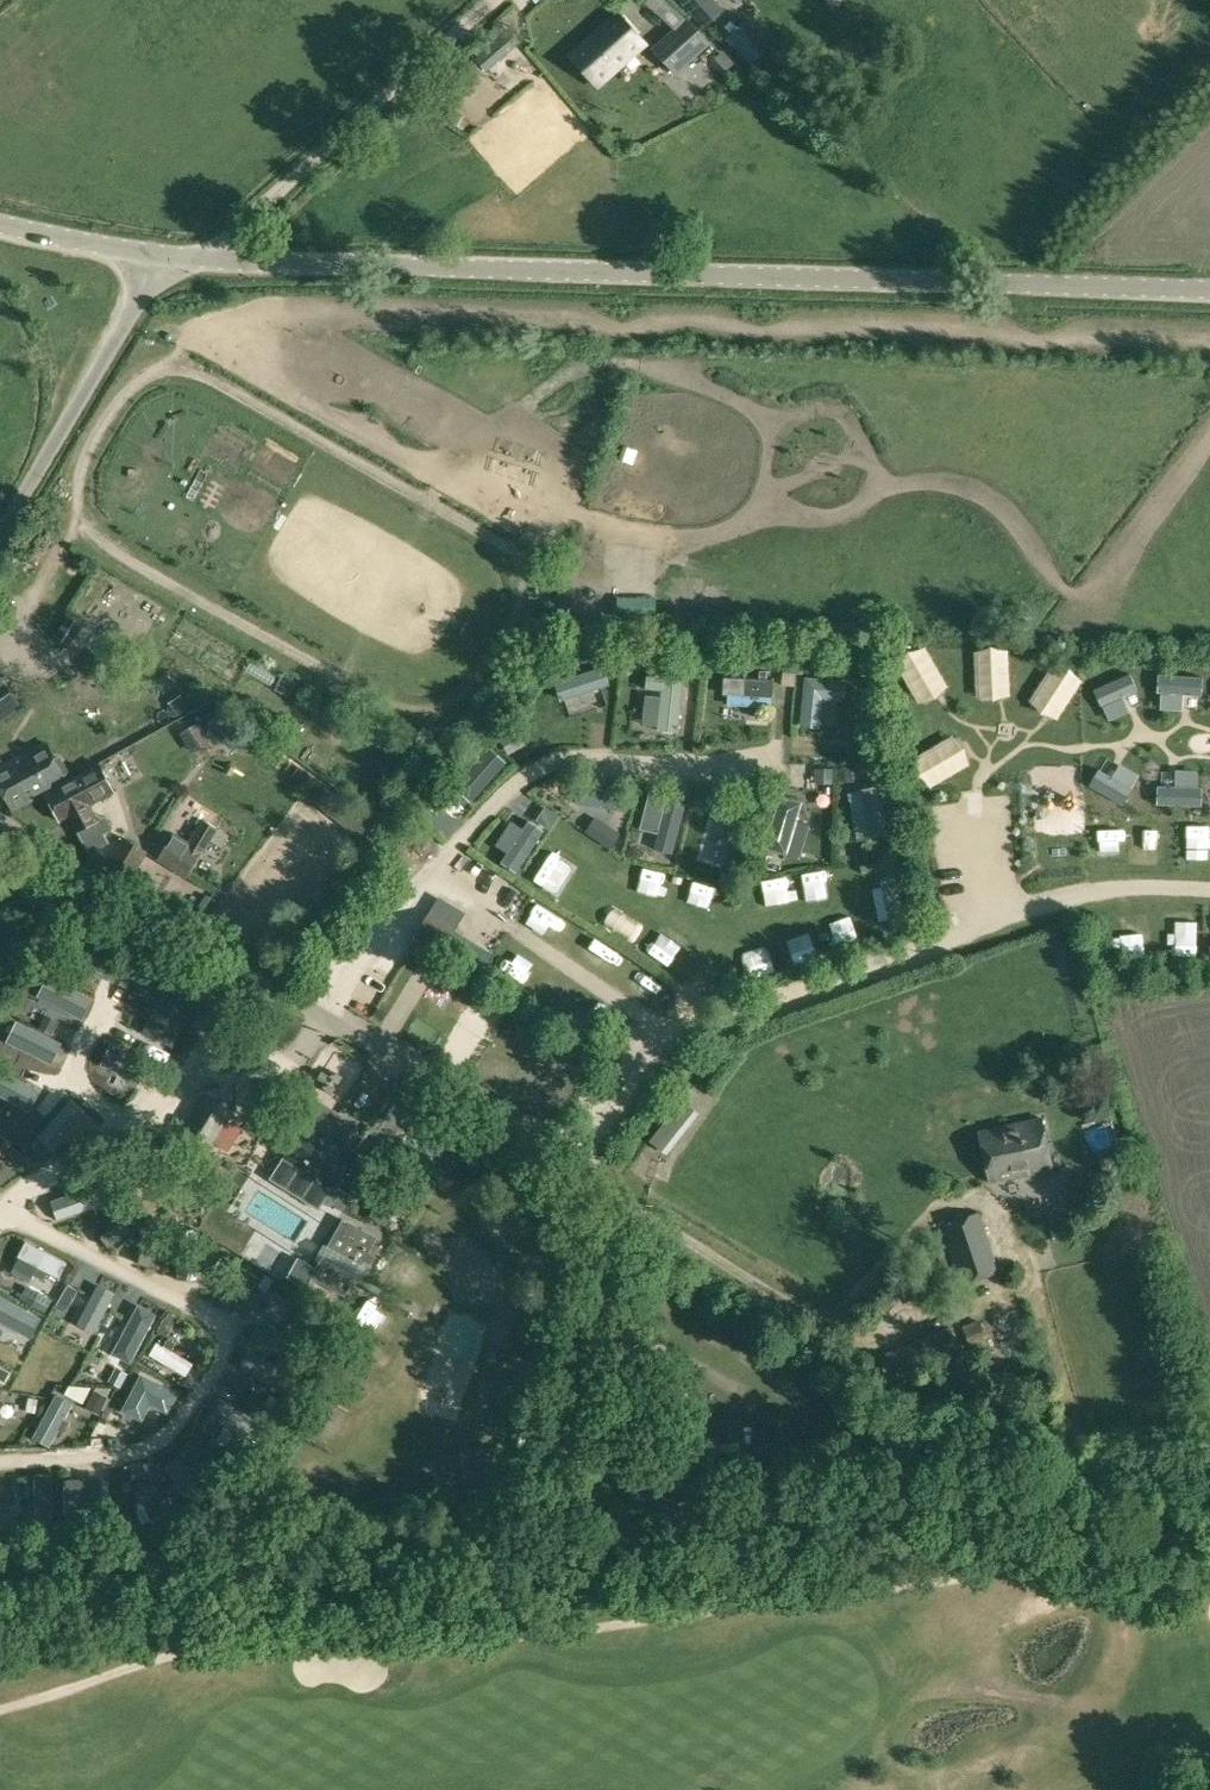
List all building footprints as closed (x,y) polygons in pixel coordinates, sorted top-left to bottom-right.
[(673,19),(684,9),(676,0),(656,0),(673,19)] [(726,12),(715,0),(681,0),(707,29),(726,12)] [(651,30),(660,21),(643,3),(634,12),(651,30)] [(712,44),(699,30),(687,17),(652,49),(676,76),(712,44)] [(726,37),(751,64),(753,67),(775,46),(748,17),(726,37)] [(622,18),(596,41),(593,38),(571,57),(597,86),(619,67),(618,65),(644,42),(622,18)] [(485,71),(520,42),(509,29),(475,58),(485,71)] [(604,667),(555,682),(561,699),(609,684),(604,667)] [(663,688),(662,697),(659,725),(659,729),(679,731),(684,676),(648,672),(646,687),(663,688)] [(1130,673),(1093,690),(1101,707),(1103,706),(1122,697),(1137,690),(1130,673)] [(24,705),(0,674),(0,722),(24,705)] [(1158,674),(1157,692),(1161,692),(1183,694),(1201,695),(1202,677),(1158,674)] [(805,677),(800,726),(821,728),(824,699),(843,701),(845,681),(805,677)] [(723,678),(722,695),(728,695),(771,698),(773,698),(774,681),(723,678)] [(206,727),(233,749),(244,735),(217,714),(206,727)] [(173,746),(186,762),(201,749),(187,733),(173,746)] [(47,795),(68,785),(67,782),(68,781),(65,777),(69,771),(61,757),(55,757),(47,742),(0,766),(0,785),(13,810),(46,793),(47,795)] [(488,747),(460,779),(478,795),(506,762),(488,747)] [(100,764),(75,777),(68,781),(67,782),(68,785),(47,795),(60,820),(69,815),(88,851),(109,840),(89,803),(107,793),(114,790),(100,764)] [(1098,769),(1088,785),(1123,805),(1132,789),(1130,788),(1112,777),(1098,769)] [(578,783),(574,802),(627,811),(630,792),(578,783)] [(880,786),(861,790),(861,791),(870,836),(870,838),(889,835),(880,786)] [(1157,786),(1156,805),(1201,806),(1202,787),(1197,787),(1175,786),(1157,786)] [(330,814),(341,800),(328,790),(317,803),(330,814)] [(781,796),(766,848),(787,854),(797,821),(802,802),(781,796)] [(668,798),(655,849),(672,854),(686,803),(668,798)] [(728,815),(715,862),(733,867),(746,820),(728,815)] [(172,831),(163,848),(156,860),(187,877),(202,852),(203,853),(218,828),(202,819),(189,841),(172,831)] [(507,852),(501,861),(517,872),(544,830),(528,820),(523,828),(507,852)] [(122,836),(107,863),(132,877),(147,850),(122,836)] [(881,877),(882,887),(889,919),(891,927),(908,924),(898,874),(881,877)] [(417,932),(444,948),(456,929),(429,912),(417,932)] [(119,957),(76,934),(66,953),(109,976),(119,957)] [(56,992),(67,1003),(86,983),(75,973),(56,992)] [(167,984),(143,1031),(172,1045),(195,998),(167,984)] [(195,1023),(214,1033),(223,1014),(204,1005),(195,1023)] [(29,1018),(9,1052),(23,1060),(44,1027),(29,1018)] [(104,1078),(99,1087),(116,1097),(140,1053),(123,1044),(114,1060),(104,1078)] [(16,1063),(9,1082),(22,1087),(29,1068),(16,1063)] [(204,1162),(212,1149),(235,1111),(204,1092),(174,1144),(204,1162)] [(14,1131),(25,1116),(0,1098),(0,1121),(14,1131)] [(70,1098),(40,1134),(55,1147),(86,1112),(70,1098)] [(682,1100),(663,1124),(650,1141),(664,1151),(668,1154),(699,1113),(682,1100)] [(284,1161),(273,1178),(319,1206),(322,1202),(333,1184),(362,1139),(344,1128),(337,1139),(330,1134),(337,1123),(341,1115),(321,1102),(309,1121),(284,1161)] [(979,1131),(990,1182),(1053,1168),(1042,1117),(979,1131)] [(25,1176),(39,1136),(17,1128),(3,1169),(25,1176)] [(386,1141),(376,1157),(401,1172),(411,1156),(386,1141)] [(143,1154),(126,1161),(143,1202),(160,1195),(143,1154)] [(210,1175),(184,1184),(188,1197),(215,1188),(210,1175)] [(99,1184),(52,1201),(59,1220),(105,1203),(99,1184)] [(333,1184),(322,1202),(331,1207),(333,1204),(342,1190),(333,1184)] [(385,1192),(371,1215),(387,1225),(401,1202),(385,1192)] [(1000,1270),(980,1211),(943,1224),(961,1284),(1000,1270)] [(317,1269),(312,1278),(346,1297),(355,1281),(363,1266),(365,1262),(372,1266),(376,1258),(370,1254),(378,1239),(344,1219),(328,1247),(320,1262),(317,1269)] [(125,1220),(102,1238),(110,1249),(133,1231),(125,1220)] [(148,1238),(139,1264),(152,1269),(161,1242),(148,1238)] [(26,1242),(18,1257),(60,1278),(67,1263),(26,1242)] [(227,1256),(218,1272),(256,1295),(265,1279),(227,1256)] [(306,1288),(312,1278),(317,1269),(298,1259),(288,1277),(306,1288)] [(98,1285),(77,1324),(93,1333),(114,1293),(98,1285)] [(21,1299),(44,1312),(51,1301),(28,1288),(21,1299)] [(44,1335),(52,1318),(3,1296),(0,1302),(0,1315),(44,1335)] [(139,1306),(113,1354),(130,1363),(156,1315),(139,1306)] [(980,1318),(962,1325),(970,1346),(972,1345),(976,1355),(992,1348),(980,1318)] [(261,1319),(252,1336),(301,1364),(310,1347),(261,1319)] [(4,1349),(13,1333),(0,1326),(0,1346),(4,1349)] [(960,1350),(950,1326),(878,1355),(887,1380),(960,1350)] [(157,1343),(150,1355),(186,1376),(193,1364),(157,1343)] [(250,1350),(241,1366),(269,1382),(279,1388),(287,1392),(296,1376),(250,1350)] [(142,1372),(123,1406),(134,1413),(154,1378),(142,1372)] [(69,1385),(65,1394),(82,1403),(90,1387),(69,1385)] [(57,1395),(34,1439),(51,1448),(59,1432),(64,1423),(74,1404),(57,1395)] [(222,1402),(213,1417),(236,1430),(255,1441),(263,1426),(222,1402)] [(180,1459),(167,1468),(195,1509),(208,1501),(180,1459)] [(35,1520),(35,1526),(53,1526),(53,1475),(35,1474),(35,1504),(35,1520)] [(413,1474),(386,1475),(387,1500),(414,1499),(413,1474)] [(102,1479),(65,1480),(66,1535),(84,1535),(84,1504),(103,1503),(102,1479)]
